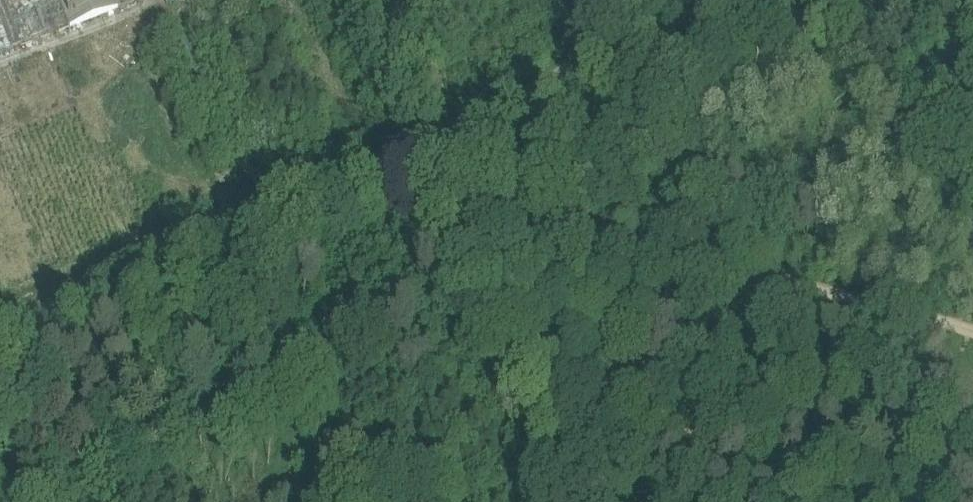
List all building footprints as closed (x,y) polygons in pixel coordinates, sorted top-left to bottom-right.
[(70,27),(60,0),(0,0),(0,55),(70,27)]
